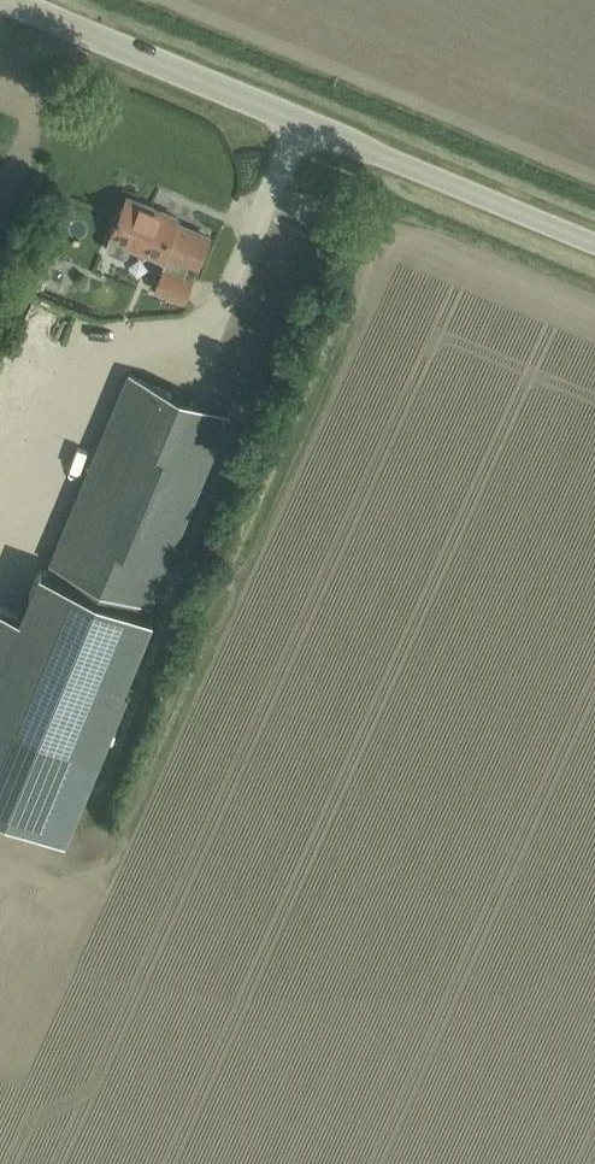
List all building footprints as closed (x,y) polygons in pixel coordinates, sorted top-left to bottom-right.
[(126,198),(110,235),(105,247),(107,251),(122,257),(126,255),(129,247),(165,263),(155,288),(183,300),(191,281),(181,277),(190,257),(199,260),(209,238),(175,224),(177,219),(126,198)] [(51,561),(53,562),(148,602),(150,603),(228,417),(129,375),(51,561)] [(148,602),(53,562),(48,572),(41,569),(21,616),(0,607),(0,810),(61,836),(94,758),(153,614),(144,611),(148,602)]
